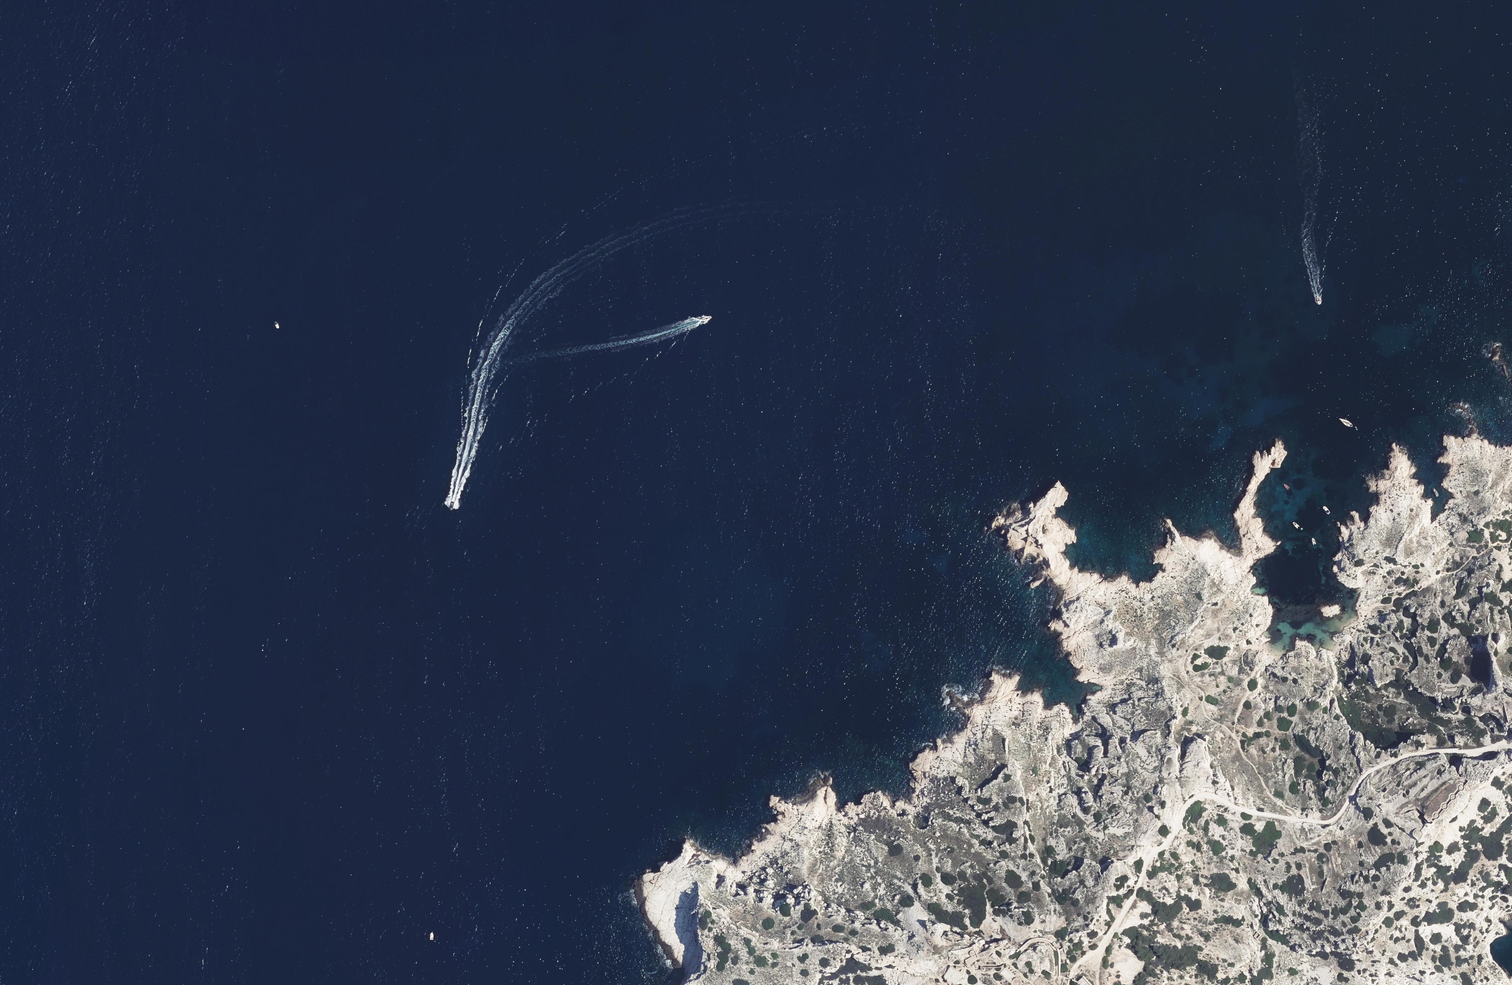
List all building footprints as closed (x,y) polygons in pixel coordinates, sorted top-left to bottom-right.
[(975,958),(978,957),(977,954),(975,949),(973,950),(971,951),(970,953),(971,955),(972,956),(965,959),(964,961),(965,963),(966,965),(968,965),(975,961),(976,961),(975,958)] [(954,968),(950,966),(944,975),(945,978),(947,978),(947,980),(948,981),(950,981),(952,980),(953,983),(955,982),(961,972),(958,970),(959,968),(956,966),(954,968)] [(1006,966),(1000,972),(1011,983),(1011,984),(1013,984),(1012,981),(1010,979),(1015,975),(1006,966)] [(1041,975),(1033,983),(1036,984),(1050,984),(1041,975)] [(1082,984),(1093,984),(1083,975),(1078,980),(1082,984)]
